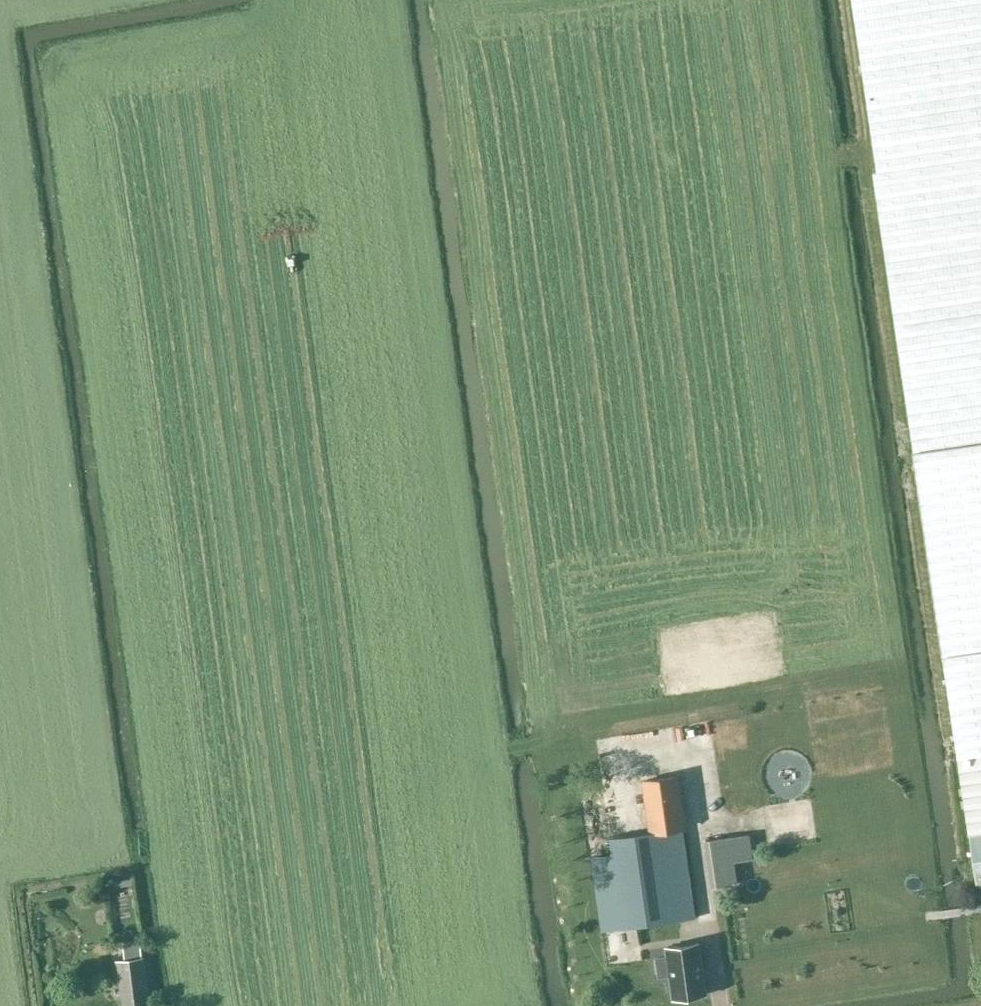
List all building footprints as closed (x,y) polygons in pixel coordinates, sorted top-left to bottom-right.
[(877,171),(873,172),(895,326),(977,886),(980,885),(980,0),(852,0),(877,171)] [(809,768),(809,763),(807,757),(804,752),(800,748),(796,745),(791,743),(787,742),(781,742),(777,743),(771,745),(765,751),(762,754),(760,759),(758,768),(759,774),(761,779),(764,783),(767,786),(774,791),(778,792),(784,793),(790,792),(795,790),(802,785),(807,777),(808,773),(809,768)] [(612,854),(592,857),(602,931),(695,918),(682,828),(686,827),(678,776),(643,781),(650,832),(610,837),(612,854)] [(750,833),(705,841),(713,888),(738,885),(734,862),(754,859),(750,833)] [(124,893),(110,894),(111,912),(125,912),(124,893)] [(667,956),(657,958),(660,975),(670,974),(673,999),(706,994),(699,942),(666,947),(667,956)] [(142,943),(123,945),(125,958),(116,959),(122,1005),(152,1005),(145,955),(143,956),(142,943)]
